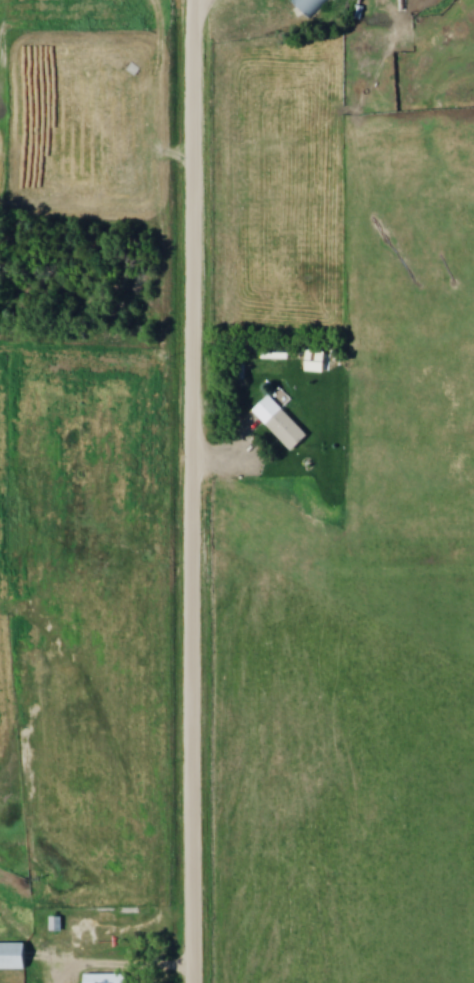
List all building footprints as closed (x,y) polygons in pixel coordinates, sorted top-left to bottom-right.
[(330,0),(293,0),(292,1),(311,19),(330,0)] [(294,453),(310,437),(270,397),(254,413),(294,453)] [(28,970),(28,943),(0,943),(0,970),(28,970)] [(128,974),(85,974),(85,982),(128,982),(128,974)]
